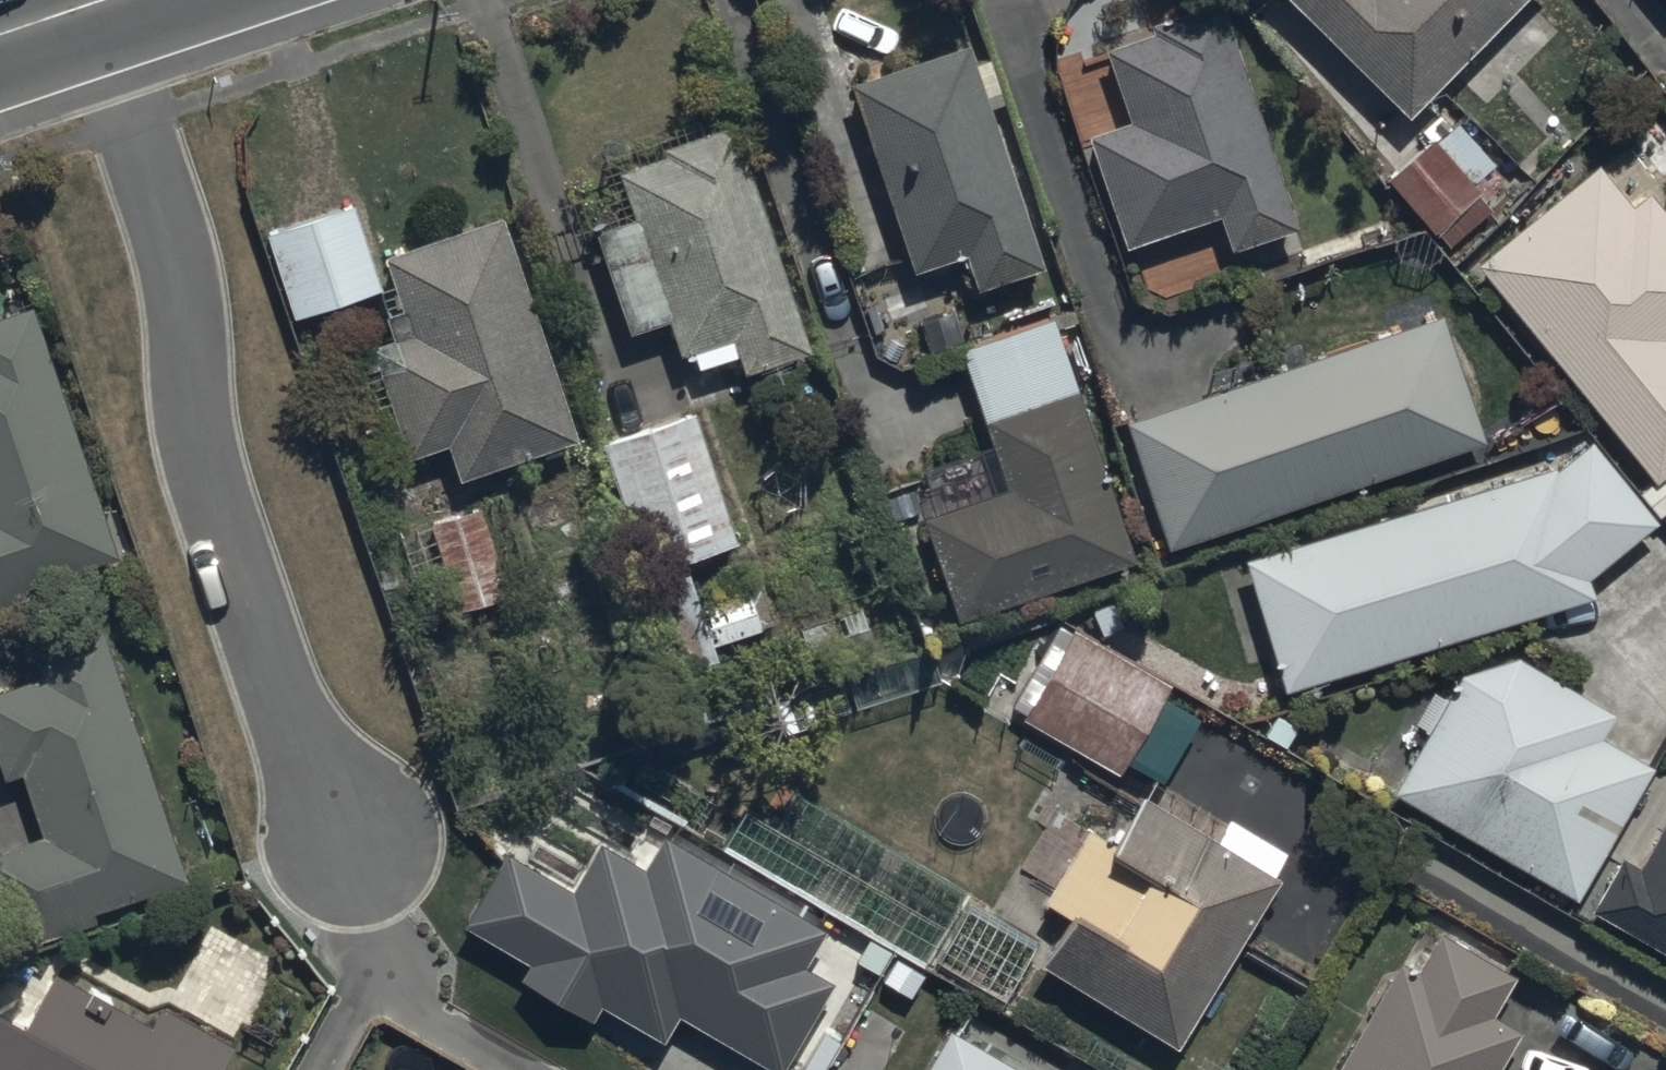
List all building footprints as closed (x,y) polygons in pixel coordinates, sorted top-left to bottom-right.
[(1263,16),(1401,151),(1551,0),(1279,0),(1263,16)] [(1230,31),(1119,73),(1143,136),(1095,154),(1134,258),(1226,224),(1242,266),(1309,241),(1230,31)] [(978,67),(864,106),(925,284),(969,269),(981,302),(1050,279),(978,67)] [(1460,119),(1392,170),(1430,222),(1481,184),(1474,175),(1492,161),(1460,119)] [(733,166),(631,203),(693,374),(737,358),(751,395),(809,373),(733,166)] [(1665,500),(1665,237),(1612,174),(1481,284),(1665,500)] [(507,246),(393,287),(428,385),(392,398),(420,475),(448,465),(463,506),(585,462),(507,246)] [(0,318),(0,581),(115,540),(31,307),(0,318)] [(1447,339),(1133,447),(1174,566),(1488,458),(1447,339)] [(1076,422),(990,453),(1012,513),(931,542),(965,637),(1132,578),(1076,422)] [(687,429),(609,454),(649,580),(728,555),(687,429)] [(1260,585),(1296,705),(1584,618),(1663,548),(1591,468),(1562,494),(1260,585)] [(487,505),(398,530),(418,601),(451,592),(456,609),(512,593),(487,505)] [(865,606),(801,625),(812,663),(876,644),(865,606)] [(0,671),(0,719),(38,821),(0,835),(0,897),(10,925),(183,862),(99,635),(0,671)] [(1079,656),(1033,740),(1129,792),(1175,708),(1079,656)] [(1393,821),(1586,927),(1665,782),(1665,781),(1615,753),(1625,735),(1520,677),(1464,692),(1393,821)] [(1047,996),(1176,1069),(1184,1069),(1279,904),(1145,827),(1047,996)] [(1603,943),(1665,977),(1665,828),(1603,943)] [(470,945),(671,1059),(685,1035),(747,1069),(796,1069),(855,966),(640,844),(596,920),(511,872),(470,945)] [(1327,1069),(1488,1069),(1515,1023),(1493,1010),(1514,972),(1414,916),(1327,1069)] [(220,1028),(53,938),(18,1001),(0,992),(0,1069),(197,1069),(220,1028)] [(925,1069),(1031,1069),(951,1025),(925,1069)]
